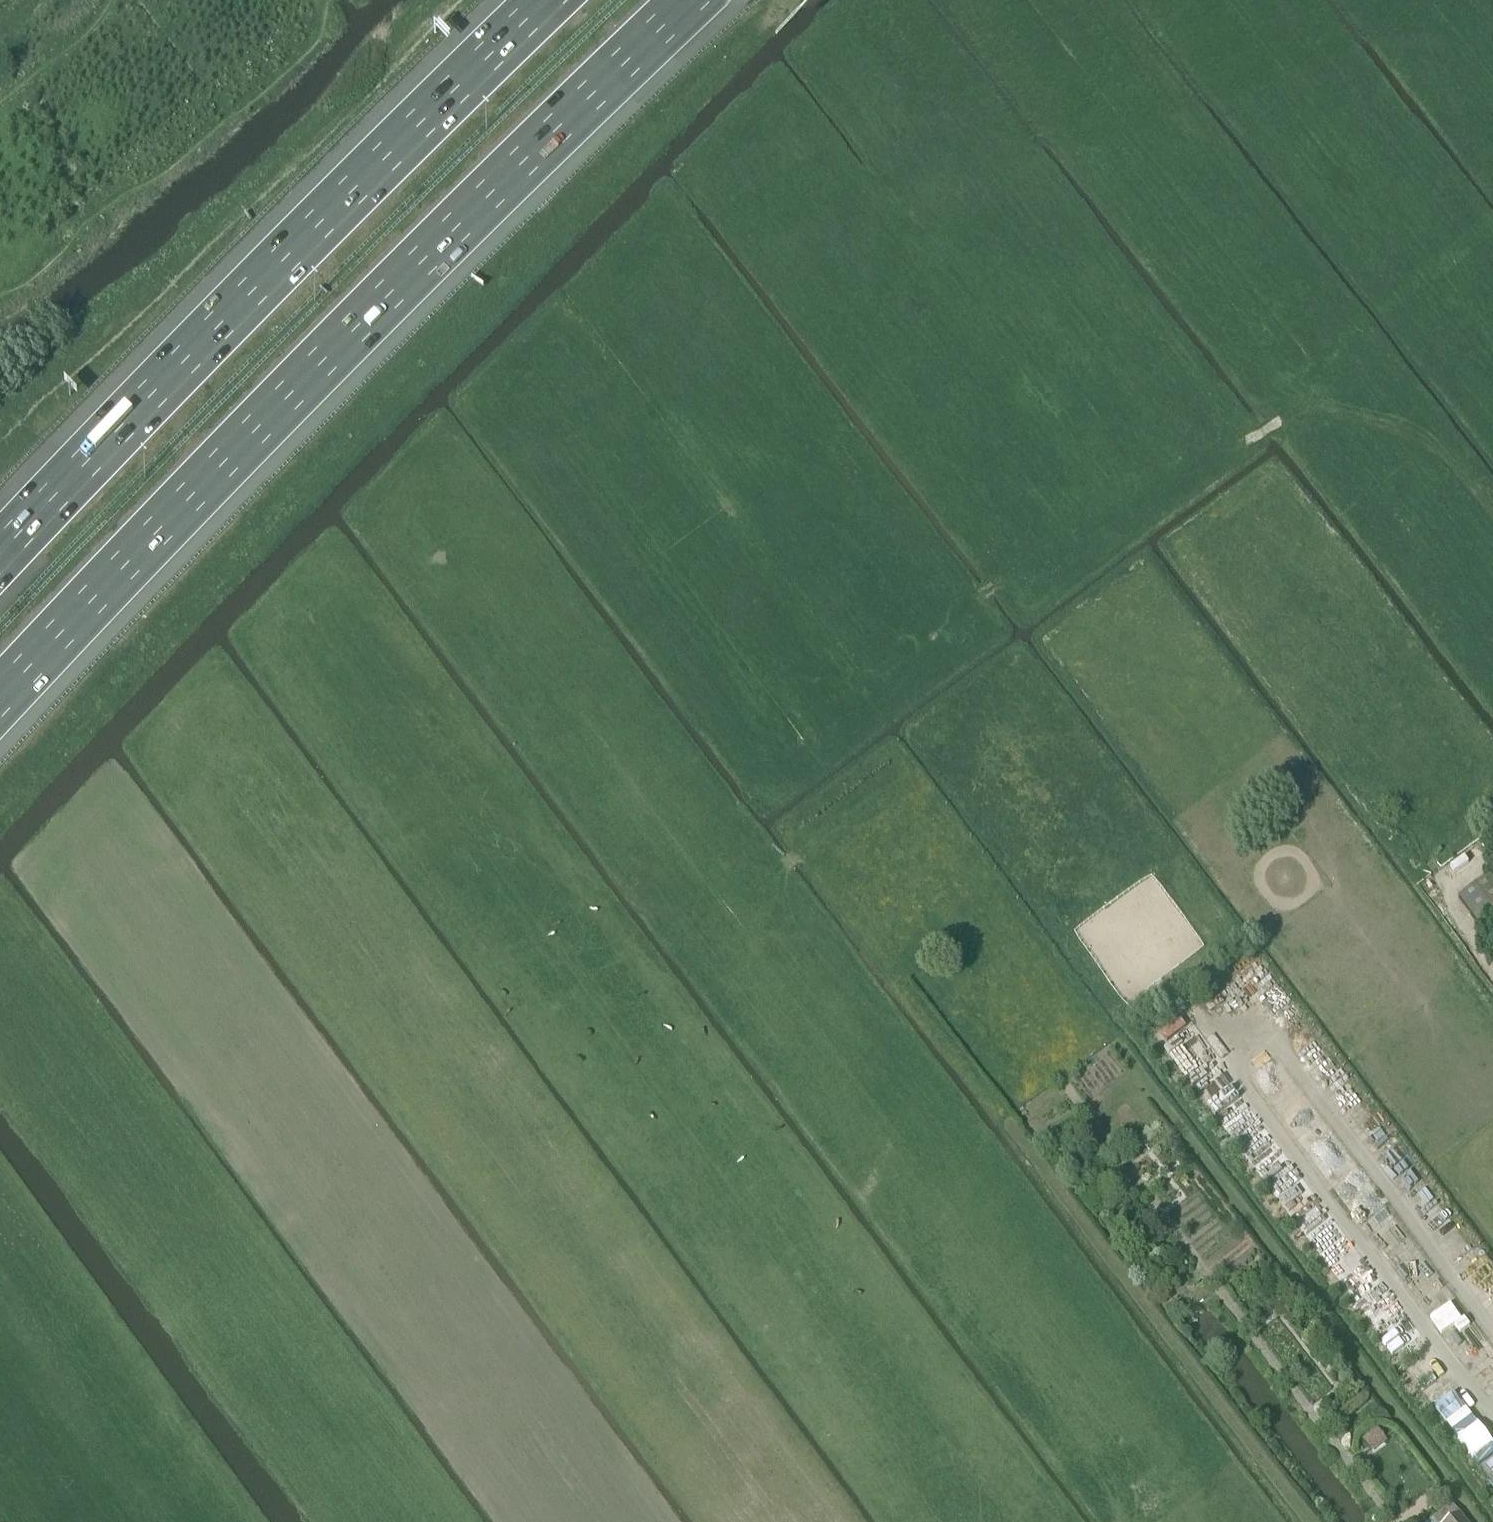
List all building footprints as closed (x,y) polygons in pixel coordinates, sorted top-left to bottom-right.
[(1459,896),(1485,932),(1492,926),(1492,881),(1488,874),(1459,896)] [(1459,1514),(1452,1504),(1428,1521),(1448,1521),(1459,1514)] [(1448,1521),(1465,1521),(1459,1514),(1448,1521)]
